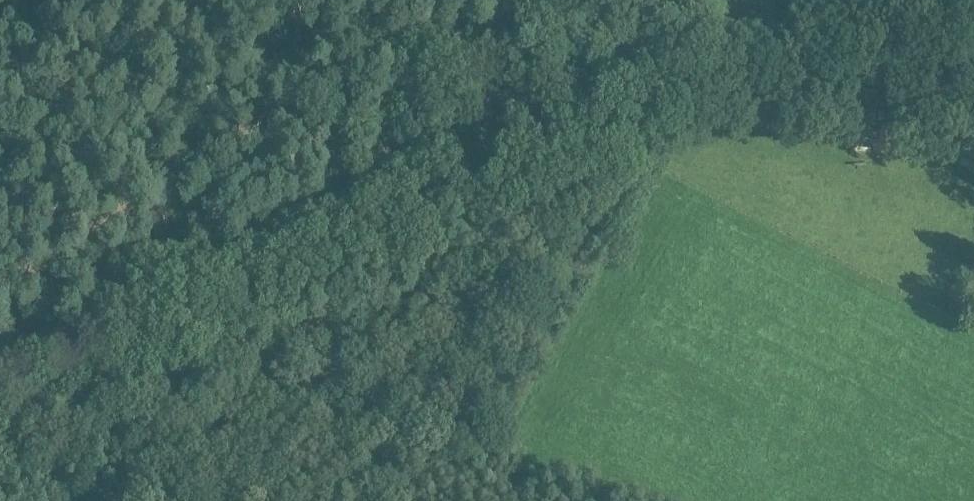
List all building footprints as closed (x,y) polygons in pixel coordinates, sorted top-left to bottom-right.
[(971,114),(963,112),(961,124),(969,125),(971,114)]
